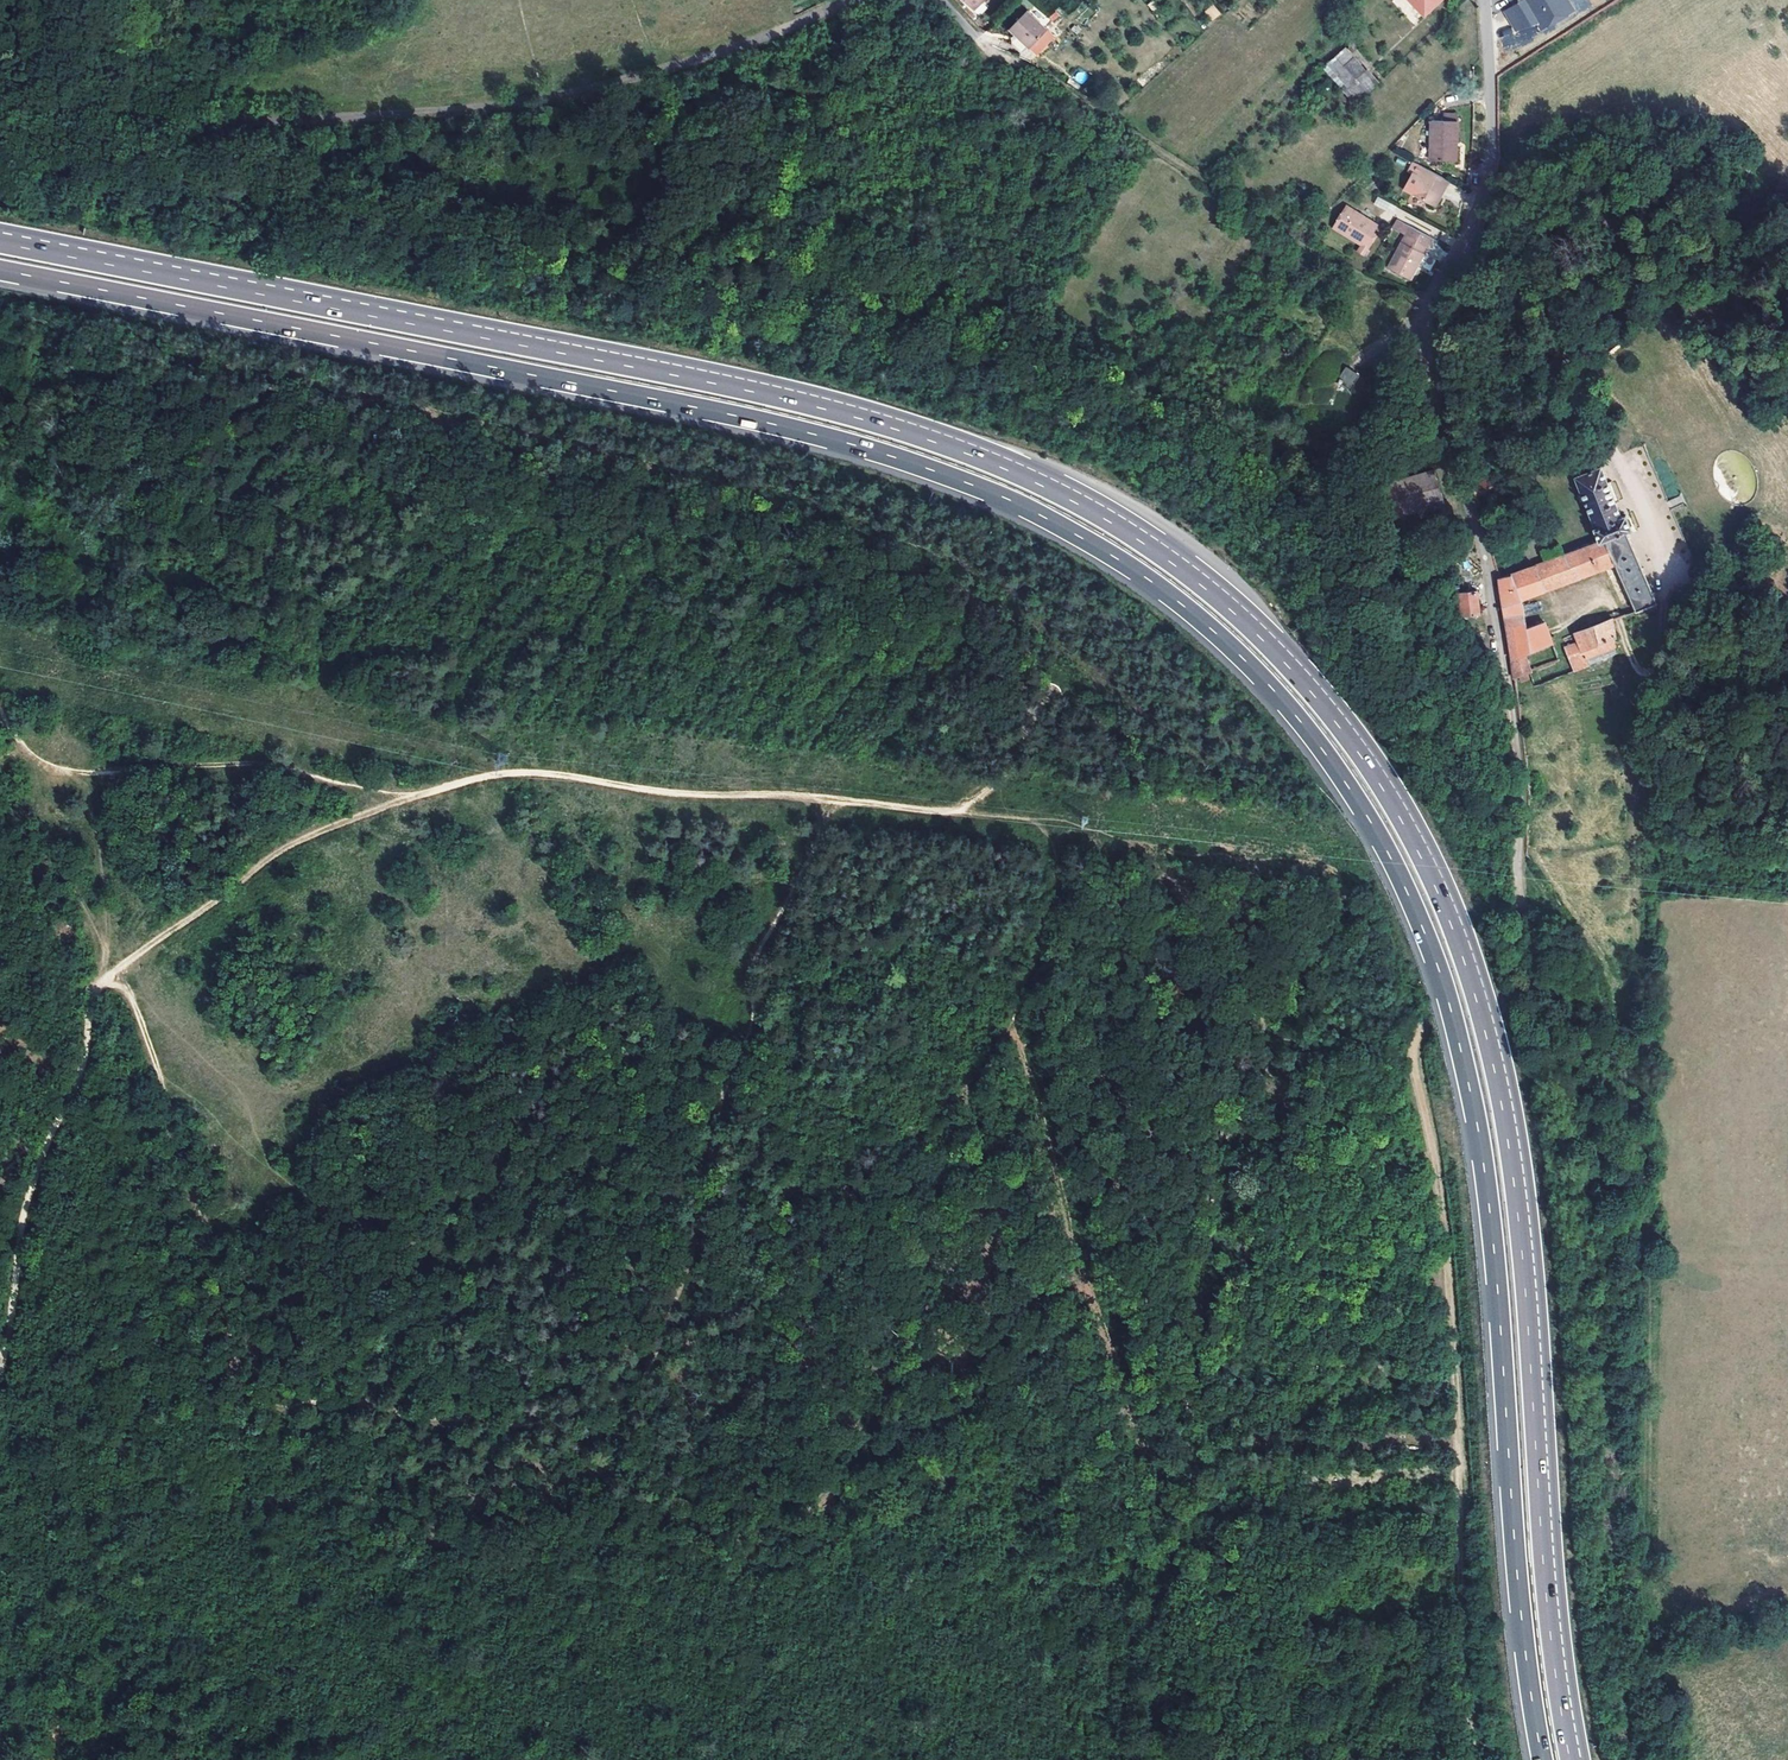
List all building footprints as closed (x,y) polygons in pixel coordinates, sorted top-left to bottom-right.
[(972,12),(986,0),(960,0),(972,12)] [(1440,0),(1408,0),(1425,16),(1440,0)] [(1504,12),(1516,33),(1534,21),(1538,28),(1566,12),(1568,4),(1566,0),(1525,0),(1519,4),(1504,12)] [(1574,12),(1589,6),(1586,0),(1569,0),(1574,12)] [(1213,5),(1206,11),(1213,19),(1221,13),(1213,5)] [(1030,11),(1012,28),(1017,33),(1030,47),(1031,47),(1048,30),(1030,11)] [(1048,30),(1031,47),(1038,54),(1055,37),(1048,30)] [(1030,47),(1017,33),(1014,37),(1013,43),(1022,53),(1030,47)] [(1366,70),(1346,48),(1336,57),(1357,80),(1366,70)] [(1082,84),(1088,75),(1079,69),(1073,78),(1082,84)] [(1449,122),(1433,122),(1431,161),(1454,161),(1454,142),(1458,142),(1459,122),(1449,122)] [(1417,172),(1415,175),(1407,191),(1434,206),(1441,193),(1443,194),(1449,183),(1415,163),(1412,169),(1417,172)] [(1374,204),(1385,210),(1389,203),(1377,197),(1374,204)] [(1383,228),(1349,208),(1336,230),(1362,245),(1357,252),(1365,257),(1383,228)] [(1406,237),(1389,270),(1410,281),(1431,240),(1397,222),(1393,230),(1406,237)] [(1369,374),(1368,370),(1383,356),(1371,343),(1356,358),(1353,357),(1349,357),(1346,357),(1342,357),(1339,359),(1336,360),(1333,363),(1331,366),(1329,369),(1328,372),(1327,375),(1327,379),(1327,382),(1328,385),(1330,389),(1332,392),(1334,394),(1337,396),(1341,398),(1344,399),(1347,399),(1351,399),(1354,398),(1358,397),(1361,395),(1363,393),(1366,390),(1367,387),(1369,384),(1369,380),(1370,377),(1369,374)] [(1637,611),(1657,602),(1626,532),(1632,530),(1626,516),(1621,519),(1616,505),(1620,503),(1612,482),(1607,484),(1601,468),(1577,479),(1596,529),(1595,530),(1600,543),(1501,579),(1513,666),(1516,683),(1518,694),(1537,686),(1531,671),(1533,671),(1527,655),(1554,644),(1545,623),(1528,628),(1526,616),(1523,606),(1522,600),(1615,563),(1637,611)] [(1432,472),(1381,492),(1393,525),(1444,506),(1432,472)] [(1486,485),(1485,482),(1473,486),(1476,499),(1489,494),(1488,492),(1494,490),(1492,483),(1486,485)] [(1464,618),(1481,615),(1478,592),(1461,594),(1464,618)] [(1618,654),(1613,621),(1613,619),(1577,634),(1581,643),(1566,650),(1575,671),(1618,654)] [(1374,723),(1380,717),(1377,713),(1370,718),(1374,723)]
